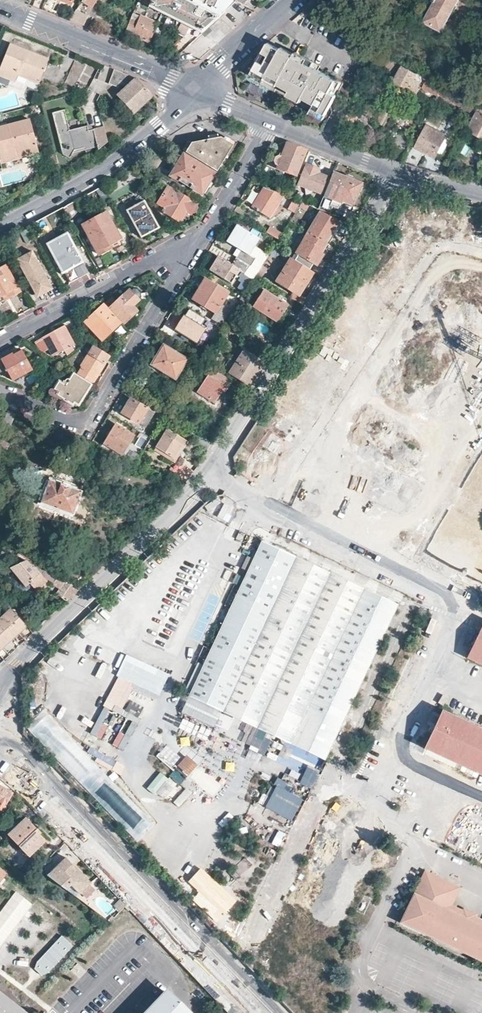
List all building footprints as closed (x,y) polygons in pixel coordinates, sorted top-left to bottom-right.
[(32,5),(42,9),(46,0),(35,0),(32,5)] [(42,9),(52,13),(57,0),(46,0),(42,9)] [(61,0),(55,15),(64,18),(70,4),(71,4),(73,0),(60,0),(61,0)] [(234,0),(145,0),(142,6),(148,9),(149,8),(181,24),(178,30),(178,31),(179,31),(185,35),(182,37),(180,40),(188,45),(212,23),(236,1),(234,0)] [(459,0),(431,0),(431,1),(434,3),(424,20),(442,30),(459,0)] [(88,16),(77,10),(70,20),(70,21),(84,26),(88,16)] [(128,25),(133,15),(126,12),(122,22),(128,25)] [(150,43),(157,24),(133,15),(128,25),(121,41),(126,43),(130,35),(150,43)] [(156,45),(163,28),(157,24),(150,43),(156,45)] [(188,45),(180,40),(171,50),(179,55),(188,45)] [(281,48),(269,42),(259,59),(255,69),(252,75),(265,81),(266,78),(279,84),(280,82),(292,88),(305,95),(317,101),(315,105),(328,112),(338,92),(336,91),(332,89),(338,77),(319,68),(312,64),(309,68),(304,66),(305,65),(305,64),(305,63),(305,62),(305,61),(304,61),(304,60),(303,59),(294,55),(281,48)] [(379,51),(367,44),(363,51),(376,58),(379,51)] [(15,75),(18,68),(27,72),(26,74),(38,79),(45,60),(8,45),(0,66),(0,78),(12,83),(15,75)] [(283,45),(281,48),(294,55),(296,51),(283,45)] [(312,64),(319,68),(321,63),(296,50),(296,51),(294,55),(303,59),(304,60),(312,64)] [(255,69),(259,59),(255,57),(253,62),(250,67),(255,69)] [(417,99),(427,77),(403,66),(393,88),(417,99)] [(18,68),(15,75),(36,84),(38,79),(26,74),(27,72),(18,68)] [(121,74),(112,71),(107,83),(117,87),(118,84),(122,89),(115,95),(132,113),(152,96),(139,81),(121,74)] [(342,80),(338,77),(332,89),(336,91),(342,80)] [(477,104),(474,103),(442,85),(439,92),(474,110),(477,104)] [(305,95),(292,88),(290,93),(303,99),(305,95)] [(326,117),(328,112),(315,105),(313,110),(326,117)] [(106,142),(102,129),(102,126),(90,130),(86,131),(85,126),(67,130),(62,110),(50,113),(61,154),(68,158),(71,153),(73,151),(95,144),(96,147),(96,150),(106,142)] [(479,111),(478,111),(478,112),(469,128),(469,129),(470,129),(470,130),(481,136),(481,113),(479,111)] [(33,143),(26,118),(0,126),(0,163),(14,159),(12,149),(16,148),(14,142),(22,141),(23,146),(33,143)] [(408,163),(417,166),(424,150),(436,155),(447,133),(429,123),(408,163)] [(186,152),(216,171),(232,144),(220,136),(191,143),(186,152)] [(36,153),(33,143),(23,146),(22,141),(14,142),(16,148),(12,149),(14,159),(36,153)] [(297,146),(284,141),(278,154),(275,155),(273,161),(277,165),(277,167),(297,174),(306,150),(297,146)] [(71,153),(96,147),(95,144),(73,151),(71,153)] [(215,172),(183,153),(181,156),(179,154),(169,170),(164,167),(162,171),(201,195),(215,172)] [(318,194),(325,177),(318,174),(319,170),(306,165),(306,166),(303,165),(295,184),(298,185),(318,194)] [(478,181),(481,172),(481,170),(471,165),(466,178),(478,181)] [(333,171),(318,209),(329,213),(332,208),(337,210),(342,200),(353,205),(362,183),(333,171)] [(190,214),(196,204),(168,186),(158,202),(165,207),(163,211),(179,221),(182,218),(186,220),(190,213),(190,214)] [(283,195),(263,186),(251,207),(269,218),(283,195)] [(159,227),(144,201),(127,211),(142,237),(159,227)] [(295,214),(300,204),(293,201),(288,210),(295,214)] [(90,209),(87,202),(78,206),(81,212),(90,209)] [(124,244),(107,212),(83,224),(99,254),(113,246),(115,250),(124,244)] [(322,212),(309,233),(326,243),(328,245),(342,224),(322,212)] [(42,231),(51,226),(47,219),(38,224),(42,231)] [(240,250),(236,257),(258,271),(261,266),(265,260),(268,255),(254,246),(259,238),(236,225),(226,242),(230,244),(240,250)] [(281,232),(270,226),(266,231),(277,238),(281,232)] [(26,227),(17,231),(21,240),(30,235),(26,227)] [(88,272),(67,233),(47,244),(61,271),(60,272),(60,274),(64,271),(70,282),(88,272)] [(326,243),(309,233),(297,253),(316,264),(323,255),(320,253),(326,243)] [(240,250),(230,244),(226,251),(236,257),(240,250)] [(274,246),(268,255),(265,260),(282,271),(291,257),(274,246)] [(30,248),(16,255),(35,291),(49,284),(30,248)] [(258,271),(236,257),(231,264),(218,256),(209,271),(230,284),(238,271),(240,273),(238,276),(240,277),(238,281),(241,283),(237,290),(243,294),(255,275),(258,271)] [(290,297),(302,305),(306,298),(299,293),(313,272),(291,257),(282,271),(277,280),(293,291),(290,297)] [(358,265),(354,271),(360,274),(364,268),(358,265)] [(5,266),(0,269),(0,305),(1,304),(0,302),(21,291),(21,290),(19,291),(5,266)] [(261,266),(258,271),(255,275),(260,278),(266,269),(261,266)] [(228,293),(205,279),(192,300),(215,314),(212,320),(221,325),(230,311),(221,305),(228,293)] [(50,286),(49,284),(35,291),(36,293),(50,286)] [(137,311),(132,306),(139,300),(138,299),(140,296),(140,294),(136,289),(133,289),(131,291),(129,289),(123,296),(122,295),(116,301),(112,298),(107,303),(110,306),(110,307),(124,322),(137,311)] [(289,305),(291,302),(279,294),(277,297),(264,289),(253,306),(277,321),(288,305),(289,305)] [(102,340),(121,322),(104,304),(84,322),(102,340)] [(237,304),(231,313),(238,316),(243,308),(237,304)] [(199,346),(209,331),(198,324),(201,318),(189,310),(175,331),(199,346)] [(35,341),(40,351),(42,353),(50,349),(54,356),(66,349),(68,353),(74,349),(72,345),(74,344),(64,325),(35,341)] [(175,379),(187,359),(164,345),(152,365),(175,379)] [(77,375),(91,384),(109,355),(94,347),(77,375)] [(32,369),(22,351),(19,352),(17,348),(10,352),(11,354),(1,360),(12,379),(32,369)] [(250,386),(265,362),(246,350),(230,374),(250,386)] [(225,391),(231,382),(211,370),(197,391),(214,402),(222,390),(225,391)] [(78,405),(91,384),(77,375),(73,373),(65,386),(58,382),(52,392),(72,405),(74,402),(78,405)] [(144,428),(156,409),(148,404),(146,408),(130,399),(121,413),(144,428)] [(10,427),(15,412),(8,409),(2,424),(10,427)] [(289,435),(295,424),(281,417),(275,428),(289,435)] [(121,455),(134,436),(114,424),(102,443),(121,455)] [(174,458),(186,439),(168,429),(156,448),(165,453),(164,456),(168,458),(169,455),(174,458)] [(209,449),(212,443),(190,430),(187,437),(209,449)] [(262,447),(278,456),(285,445),(269,435),(262,447)] [(136,447),(143,450),(150,439),(146,437),(144,440),(141,438),(136,447)] [(251,463),(263,473),(273,460),(260,451),(251,463)] [(464,492),(481,503),(481,502),(481,460),(464,492)] [(194,471),(183,464),(178,472),(174,477),(186,482),(190,476),(194,471)] [(178,472),(171,467),(166,474),(174,477),(178,472)] [(72,515),(81,491),(78,490),(79,487),(53,477),(52,480),(48,479),(40,503),(72,515)] [(481,577),(481,549),(481,550),(477,548),(481,541),(470,534),(467,540),(462,538),(473,520),(454,509),(431,548),(481,577)] [(324,758),(393,606),(260,545),(257,552),(253,560),(246,575),(239,590),(227,616),(223,624),(220,632),(211,651),(204,666),(189,697),(223,712),(240,720),(324,758)] [(42,579),(24,561),(9,567),(25,585),(28,582),(33,588),(42,579)] [(61,586),(64,582),(46,572),(44,576),(61,586)] [(67,601),(79,589),(64,582),(61,586),(56,592),(67,601)] [(221,614),(227,616),(239,590),(233,587),(221,614)] [(41,614),(32,605),(25,611),(33,620),(41,614)] [(13,638),(27,625),(11,608),(0,618),(0,624),(13,638)] [(13,638),(0,624),(0,651),(13,638)] [(468,656),(481,663),(481,628),(468,656)] [(205,648),(211,651),(220,632),(214,629),(205,648)] [(184,694),(189,697),(204,666),(198,663),(184,694)] [(135,685),(118,677),(105,700),(123,709),(135,685)] [(123,709),(105,700),(102,706),(104,707),(109,710),(132,722),(139,725),(142,718),(140,717),(126,710),(123,709)] [(129,704),(126,710),(140,717),(143,711),(129,704)] [(26,727),(137,843),(157,824),(84,747),(46,707),(26,727)] [(109,710),(104,707),(90,733),(102,740),(109,725),(103,722),(109,710)] [(441,714),(425,748),(481,775),(481,733),(441,714)] [(139,725),(132,722),(125,735),(118,749),(124,752),(139,725)] [(118,749),(125,735),(120,732),(112,746),(118,749)] [(188,776),(178,768),(174,772),(169,777),(181,786),(181,785),(188,776)] [(167,779),(159,773),(148,788),(157,794),(173,802),(180,808),(192,793),(185,788),(181,785),(181,786),(169,777),(167,779)] [(241,787),(246,790),(253,775),(248,773),(241,787)] [(267,809),(296,822),(306,800),(295,795),(298,788),(280,780),(267,809)] [(0,785),(0,809),(1,810),(12,792),(0,785)] [(44,839),(35,829),(37,827),(25,815),(7,832),(28,855),(44,839)] [(65,856),(46,874),(64,889),(68,886),(70,884),(78,892),(79,892),(89,882),(65,856)] [(212,877),(201,868),(188,882),(199,893),(192,900),(217,924),(238,899),(212,877)] [(424,871),(399,923),(481,963),(481,920),(475,917),(476,915),(463,909),(462,910),(452,906),(460,888),(424,871)] [(95,890),(88,883),(79,892),(86,898),(95,890)] [(78,892),(70,884),(68,886),(64,889),(74,897),(79,892),(78,892)] [(17,891),(0,913),(0,947),(33,904),(17,891)] [(74,945),(63,935),(38,961),(36,969),(39,972),(43,975),(50,972),(74,945)] [(68,971),(75,980),(86,972),(79,963),(68,971)] [(170,995),(153,1012),(157,1012),(170,1000),(184,1012),(189,1012),(170,995)] [(170,1000),(157,1012),(184,1012),(170,1000)]
